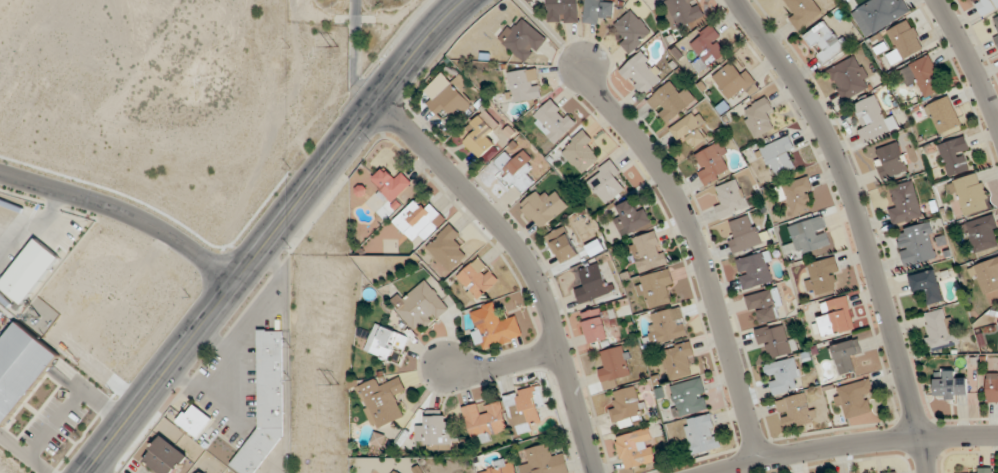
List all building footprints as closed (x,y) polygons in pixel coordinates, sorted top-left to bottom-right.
[(579,0),(548,0),(548,23),(579,23),(579,0)] [(604,2),(604,0),(586,0),(584,23),(601,24),(601,16),(613,17),(614,3),(604,2)] [(704,18),(698,0),(664,0),(663,0),(674,29),(704,18)] [(826,12),(818,0),(780,0),(779,0),(800,30),(826,12)] [(903,0),(871,0),(851,11),(866,38),(910,13),(903,0)] [(981,16),(997,8),(997,0),(974,0),(981,16)] [(611,28),(631,52),(653,34),(633,10),(611,28)] [(547,37),(518,15),(498,42),(528,63),(547,37)] [(826,65),(848,48),(826,20),(804,37),(826,65)] [(924,48),(910,20),(886,31),(896,51),(888,55),(893,64),(924,48)] [(710,67),(724,55),(717,47),(725,41),(711,25),(689,43),(710,67)] [(620,71),(643,96),(665,77),(642,51),(620,71)] [(827,70),(844,102),(873,86),(856,55),(827,70)] [(939,90),(935,82),(941,79),(929,55),(901,69),(911,89),(919,85),(925,97),(939,90)] [(745,89),(750,96),(760,90),(740,60),(715,78),(730,100),(745,89)] [(506,72),(509,102),(541,99),(538,69),(506,72)] [(456,119),(472,104),(460,91),(468,84),(459,74),(451,82),(443,73),(425,90),(433,98),(427,104),(438,116),(447,109),(456,119)] [(667,125),(690,106),(671,82),(648,100),(667,125)] [(963,124),(950,95),(925,106),(938,135),(963,124)] [(900,130),(894,114),(884,117),(876,96),(854,104),(863,128),(859,130),(863,143),(900,130)] [(741,112),(756,138),(773,128),(768,118),(776,114),(767,97),(741,112)] [(531,119),(555,144),(576,123),(552,98),(531,119)] [(671,132),(684,144),(688,140),(696,147),(706,136),(701,131),(708,124),(692,109),(671,132)] [(468,128),(474,134),(465,144),(481,159),(496,144),(488,136),(499,125),(485,111),(468,128)] [(598,159),(590,152),(597,145),(583,130),(561,152),(582,174),(598,159)] [(761,148),(773,177),(794,168),(789,157),(797,153),(790,136),(761,148)] [(968,170),(964,158),(972,155),(965,136),(937,145),(948,177),(968,170)] [(883,179),(909,170),(899,142),(873,151),(883,179)] [(697,168),(705,185),(733,172),(719,143),(699,153),(704,164),(697,168)] [(528,153),(498,156),(502,186),(532,183),(528,153)] [(585,180),(604,205),(624,191),(617,181),(623,176),(611,160),(585,180)] [(412,183),(400,171),(393,178),(384,168),(370,182),(391,203),(412,183)] [(949,182),(961,218),(992,208),(980,172),(949,182)] [(777,188),(787,215),(811,207),(807,197),(815,194),(809,177),(777,188)] [(748,206),(736,179),(717,188),(724,203),(716,207),(721,219),(748,206)] [(897,204),(889,206),(893,224),(922,218),(914,181),(893,186),(897,204)] [(542,230),(568,205),(555,191),(549,197),(543,191),(523,211),(542,230)] [(429,225),(434,229),(445,219),(429,202),(423,208),(415,201),(393,222),(412,241),(429,225)] [(612,211),(623,237),(652,224),(643,205),(634,209),(631,203),(612,211)] [(997,246),(997,229),(994,214),(966,223),(975,253),(997,246)] [(761,245),(753,215),(732,220),(736,233),(729,235),(733,253),(761,245)] [(832,245),(824,216),(789,226),(798,255),(832,245)] [(40,230),(69,251),(74,244),(45,223),(40,230)] [(905,267),(939,259),(930,223),(897,230),(905,267)] [(426,248),(450,272),(467,256),(459,248),(466,241),(450,224),(426,248)] [(546,237),(561,264),(581,254),(567,226),(546,237)] [(667,265),(658,231),(629,239),(638,272),(667,265)] [(37,239),(0,284),(0,286),(23,304),(60,258),(37,239)] [(736,259),(743,289),(776,281),(769,251),(736,259)] [(455,278),(475,301),(500,281),(480,257),(455,278)] [(970,268),(980,296),(997,290),(997,257),(970,268)] [(812,260),(812,294),(837,294),(837,260),(812,260)] [(609,295),(601,263),(580,269),(584,285),(575,288),(579,303),(609,295)] [(928,306),(944,302),(936,270),(910,276),(914,294),(925,291),(928,306)] [(644,309),(670,304),(667,290),(674,289),(670,271),(638,277),(644,309)] [(451,309),(427,280),(409,295),(404,290),(389,303),(413,331),(420,324),(425,330),(451,309)] [(759,313),(762,324),(778,319),(775,310),(784,307),(778,287),(746,296),(751,315),(759,313)] [(855,330),(847,297),(822,303),(825,315),(818,317),(823,338),(855,330)] [(482,352),(524,337),(516,316),(502,321),(495,302),(468,311),(482,352)] [(603,307),(580,315),(590,345),(613,337),(603,307)] [(688,337),(681,307),(648,315),(655,345),(688,337)] [(924,313),(930,352),(957,347),(951,308),(924,313)] [(0,345),(0,423),(5,427),(60,356),(17,323),(0,345)] [(389,360),(393,350),(402,354),(409,337),(376,323),(365,350),(389,360)] [(762,350),(770,348),(773,358),(793,353),(785,323),(757,330),(762,350)] [(864,356),(860,340),(833,345),(840,375),(857,371),(854,358),(864,356)] [(663,350),(672,380),(692,373),(689,365),(697,363),(691,341),(663,350)] [(603,351),(606,362),(598,365),(603,383),(632,375),(623,345),(603,351)] [(802,389),(796,358),(766,364),(773,395),(802,389)] [(968,380),(957,380),(957,371),(936,371),(936,399),(968,399),(968,380)] [(997,403),(997,374),(987,374),(987,403),(997,403)] [(405,417),(397,396),(406,392),(401,378),(380,386),(377,379),(357,386),(373,430),(405,417)] [(710,409),(701,378),(670,386),(678,417),(710,409)] [(868,396),(874,395),(871,380),(839,386),(848,427),(873,422),(868,396)] [(537,408),(546,406),(540,385),(503,395),(514,434),(542,426),(537,408)] [(643,423),(636,387),(615,391),(617,403),(611,404),(615,428),(643,423)] [(777,400),(784,430),(814,422),(806,393),(777,400)] [(471,442),(509,434),(501,398),(463,406),(471,442)] [(213,420),(195,403),(177,421),(196,439),(213,420)] [(425,411),(425,448),(457,448),(457,422),(446,422),(446,411),(425,411)] [(694,455),(721,447),(711,413),(684,421),(694,455)] [(624,470),(657,461),(648,428),(616,437),(624,470)] [(189,456),(163,435),(141,460),(157,472),(175,472),(189,456)] [(564,451),(554,454),(551,443),(526,449),(529,461),(520,463),(522,472),(570,472),(564,451)] [(514,459),(476,469),(477,472),(518,472),(514,459)]
